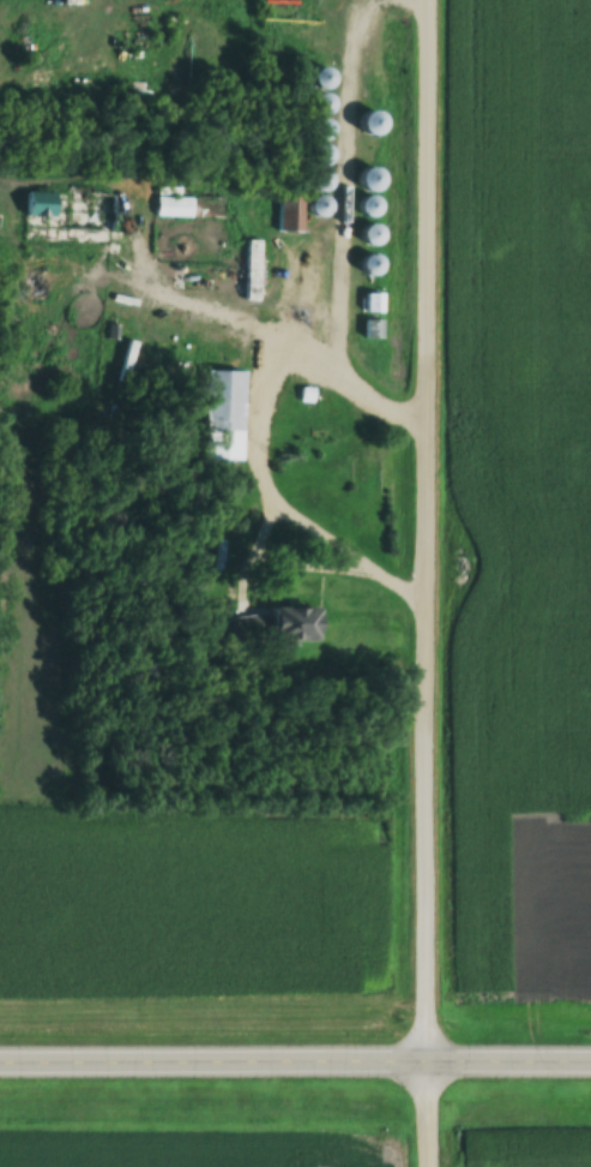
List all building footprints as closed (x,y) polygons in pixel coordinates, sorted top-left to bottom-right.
[(329,89),(329,70),(306,70),(306,89),(329,89)] [(330,112),(326,94),(304,98),(308,117),(330,112)] [(357,135),(373,135),(373,113),(357,113),(357,135)] [(305,123),(306,141),(327,139),(326,121),(305,123)] [(304,161),(313,171),(331,157),(322,146),(304,161)] [(376,168),(351,171),(354,194),(379,190),(376,168)] [(323,169),(301,178),(307,194),(329,185),(323,169)] [(78,195),(19,194),(19,217),(49,217),(49,226),(64,227),(65,209),(78,210),(78,195)] [(274,233),(299,233),(299,196),(274,196),(274,233)] [(188,219),(188,198),(152,197),(152,218),(188,219)] [(354,216),(377,216),(377,198),(354,198),(354,216)] [(373,226),(355,228),(357,248),(376,246),(373,226)] [(239,302),(259,302),(261,241),(241,241),(239,302)] [(354,258),(356,278),(377,277),(375,256),(354,258)] [(379,296),(360,296),(360,313),(379,313),(379,296)] [(379,340),(379,320),(359,320),(359,340),(379,340)] [(241,462),(241,371),(201,371),(201,462),(241,462)] [(239,607),(238,637),(266,638),(266,640),(311,642),(312,609),(266,607),(266,608),(239,607)]
